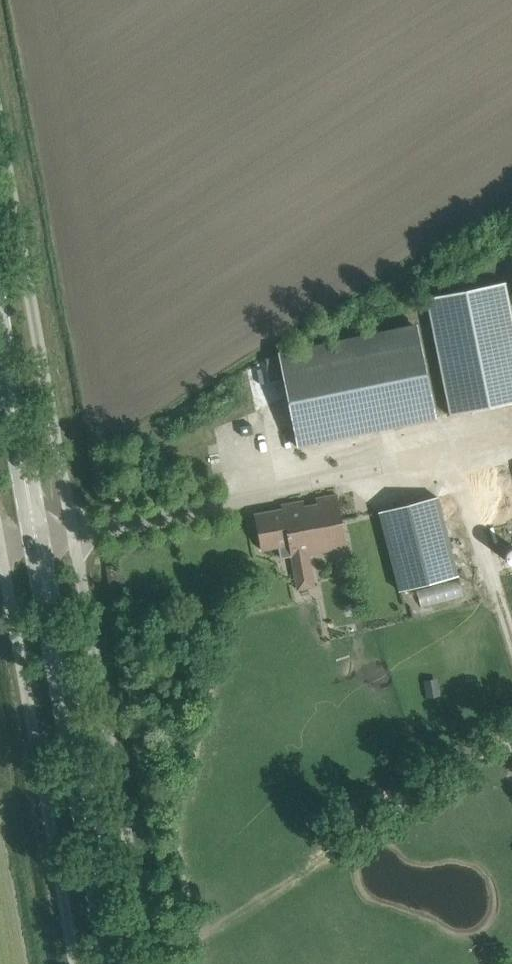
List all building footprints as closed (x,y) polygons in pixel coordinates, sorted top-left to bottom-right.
[(506,282),(427,297),(450,416),(511,403),(511,313),(506,282)] [(279,351),(299,446),(437,416),(416,321),(279,351)] [(282,504),(283,508),(255,514),(262,549),(280,546),(282,557),(292,555),(300,597),(316,593),(311,566),(312,566),(309,554),(348,546),(338,493),(316,498),(318,504),(305,507),(303,500),(282,504)] [(460,577),(440,498),(380,513),(401,592),(460,577)] [(328,665),(331,680),(345,678),(342,663),(328,665)]
